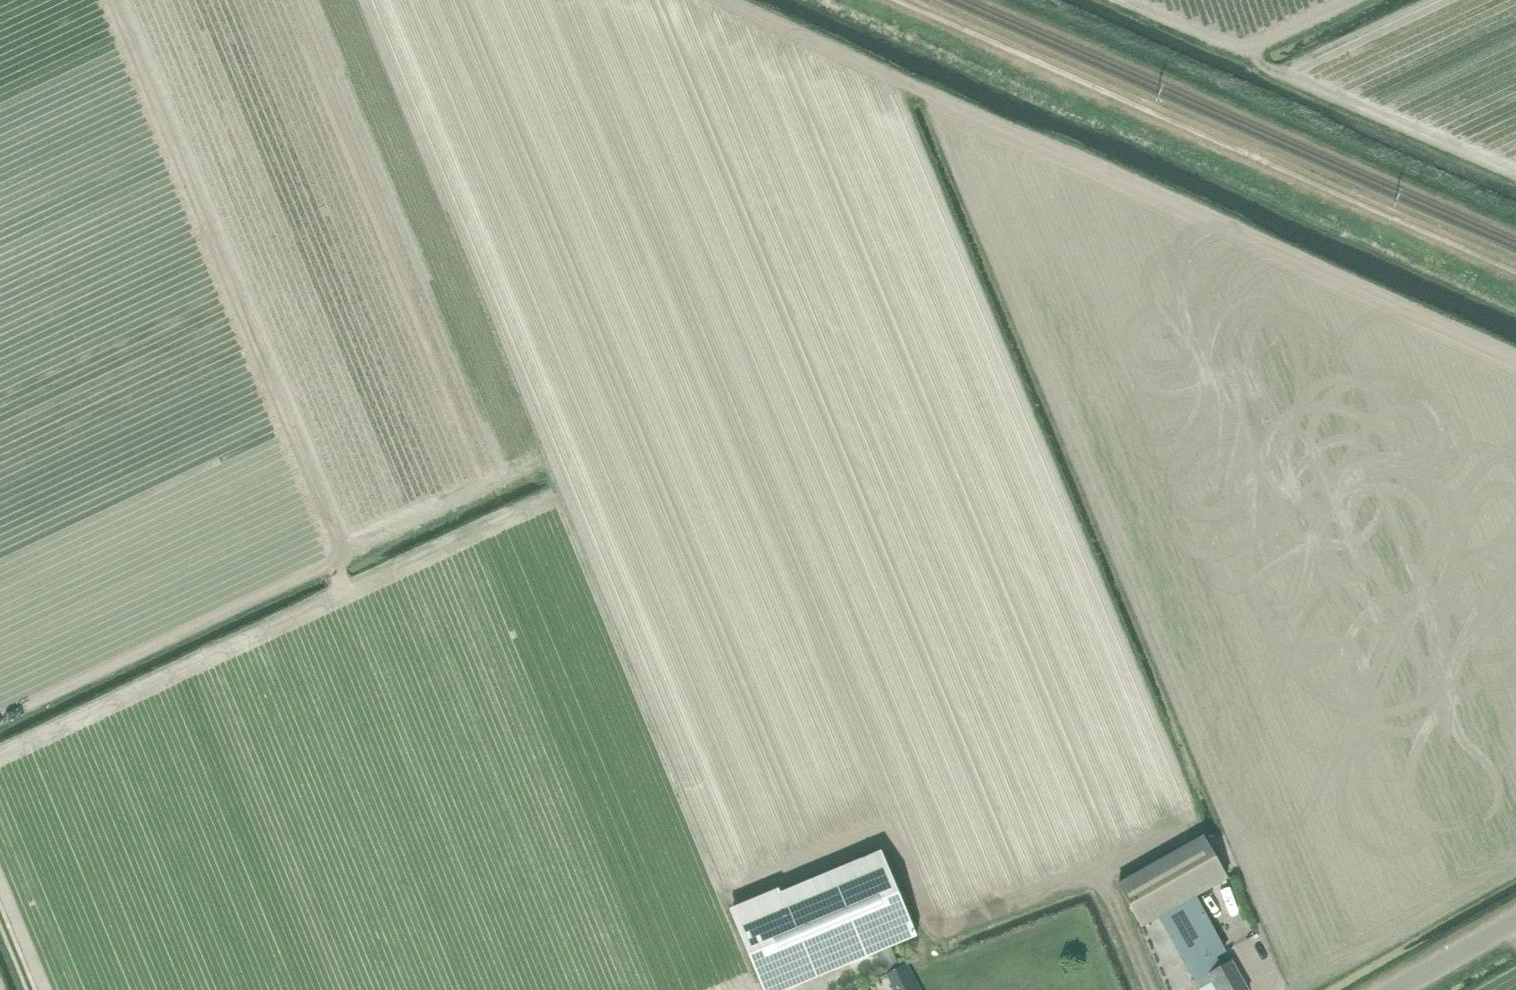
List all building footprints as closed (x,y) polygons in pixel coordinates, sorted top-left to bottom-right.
[(1228,879),(1204,835),(1117,885),(1142,928),(1160,917),(1200,988),(1211,982),(1216,989),(1249,989),(1232,961),(1220,968),(1215,957),(1225,952),(1196,897),(1228,879)] [(917,937),(881,850),(780,892),(779,888),(730,909),(764,989),(789,989),(917,937)] [(906,964),(885,975),(893,988),(913,977),(906,964)]
